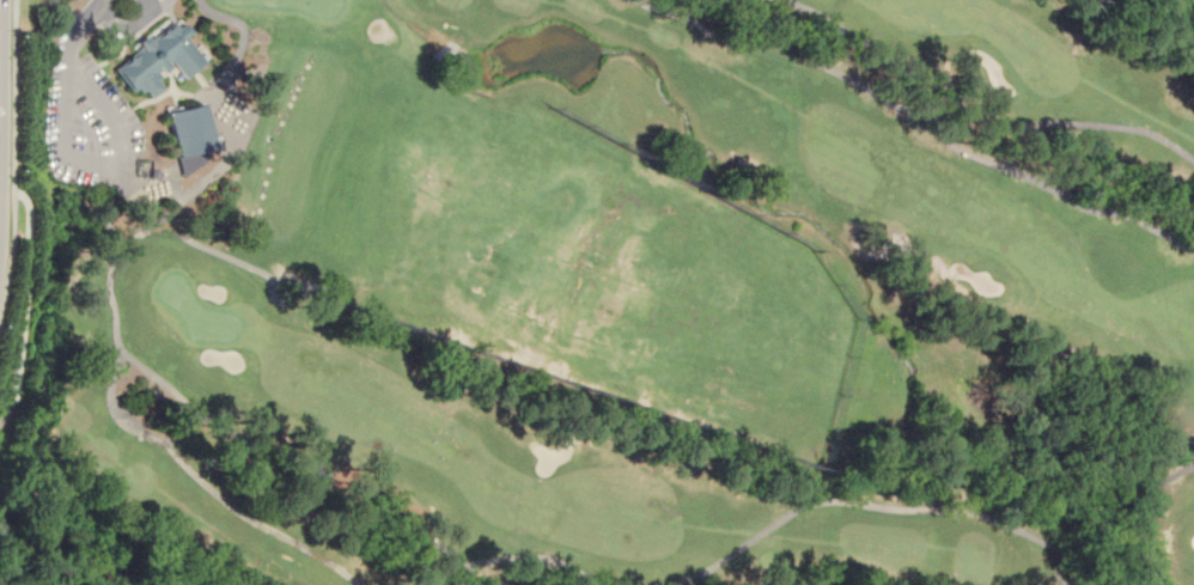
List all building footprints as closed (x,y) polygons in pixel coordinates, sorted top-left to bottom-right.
[(200,60),(171,23),(111,68),(140,105),(200,60)] [(165,114),(179,171),(206,165),(202,154),(214,151),(203,105),(165,114)]
